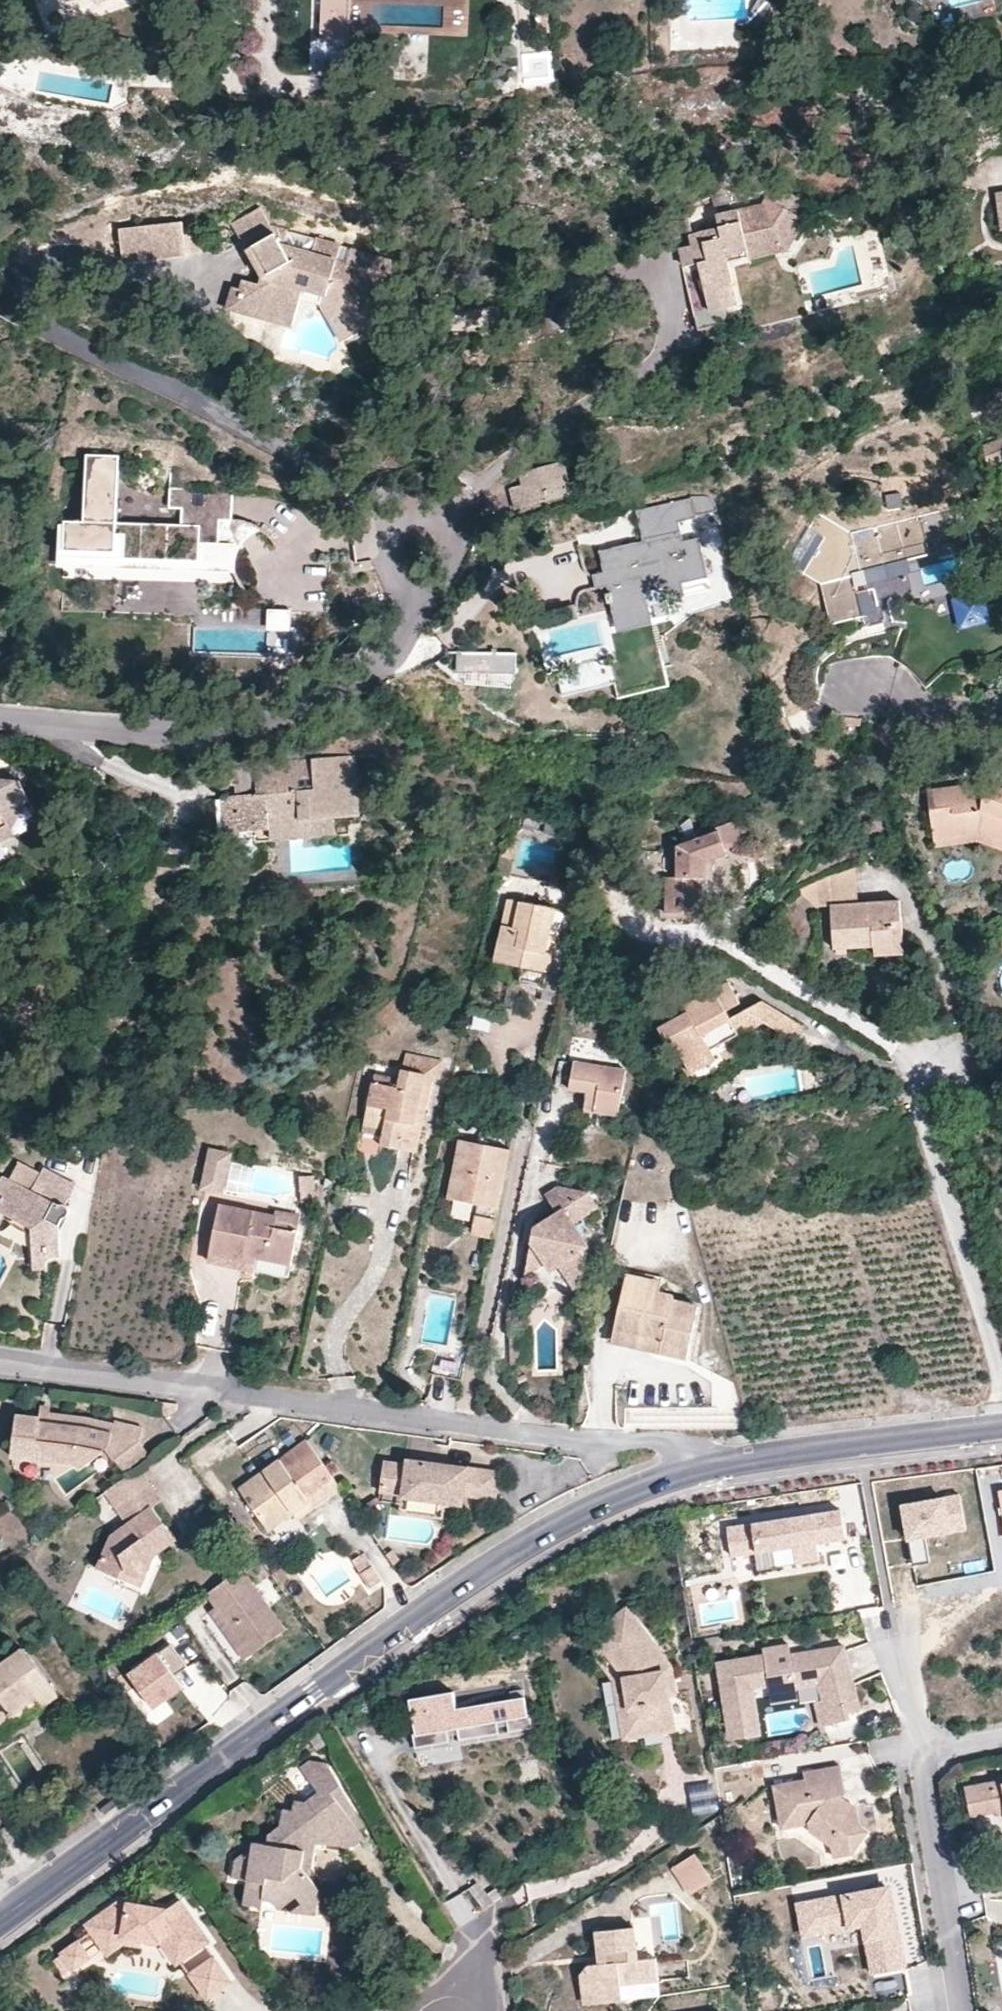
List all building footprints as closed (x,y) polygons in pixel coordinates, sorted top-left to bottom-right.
[(319,34),(346,36),(348,0),(320,0),(319,34)] [(762,0),(758,0),(745,23),(756,28),(769,3),(762,0)] [(770,191),(766,199),(792,212),(802,192),(770,191)] [(733,193),(712,196),(713,204),(734,200),(733,193)] [(701,242),(691,244),(680,246),(684,267),(698,264),(704,297),(705,309),(695,317),(699,329),(732,322),(726,289),(732,287),(727,261),(749,255),(747,243),(772,237),(775,250),(787,247),(803,218),(792,212),(766,199),(762,205),(716,215),(717,226),(699,231),(701,242)] [(284,244),(287,232),(268,226),(257,209),(232,223),(261,277),(258,284),(241,280),(238,289),(230,287),(225,309),(290,326),(297,298),(301,290),(325,296),(329,283),(336,284),(335,290),(348,314),(368,303),(384,293),(379,282),(394,274),(387,258),(349,248),(346,261),(336,259),(340,245),(314,238),(311,251),(284,244)] [(178,220),(117,228),(119,260),(182,253),(178,220)] [(690,233),(691,244),(701,242),(699,231),(690,233)] [(314,238),(287,232),(284,244),(311,251),(314,238)] [(747,243),(749,255),(775,250),(772,237),(747,243)] [(349,248),(340,245),(336,259),(346,261),(349,248)] [(838,301),(877,292),(874,280),(861,283),(835,290),(838,301)] [(301,290),(297,298),(319,304),(341,339),(375,319),(368,303),(348,314),(335,290),(336,284),(329,283),(325,296),(301,290)] [(121,453),(89,452),(88,526),(62,526),(61,573),(236,577),(237,544),(223,544),(223,520),(233,520),(235,455),(170,453),(169,510),(186,511),(185,526),(120,524),(121,453)] [(519,471),(522,485),(527,505),(571,492),(562,460),(519,471)] [(140,492),(121,481),(120,524),(185,526),(186,511),(169,510),(169,507),(155,506),(155,492),(140,492)] [(527,505),(522,485),(510,489),(515,508),(527,505)] [(599,551),(602,572),(605,586),(607,593),(605,594),(607,604),(610,603),(612,611),(647,604),(644,591),(661,587),(665,599),(684,595),(682,582),(707,577),(698,537),(682,541),(678,521),(695,518),(695,513),(712,510),(707,502),(699,498),(691,497),(636,510),(641,541),(599,551)] [(595,504),(542,516),(548,540),(601,528),(595,504)] [(850,533),(816,514),(808,529),(823,538),(803,573),(820,584),(830,624),(862,615),(852,573),(927,554),(926,548),(961,539),(952,508),(850,533)] [(247,526),(233,520),(223,520),(223,544),(237,544),(237,557),(253,537),(261,532),(247,526)] [(992,571),(980,574),(982,585),(994,581),(992,571)] [(605,586),(602,572),(592,574),(594,588),(605,586)] [(951,594),(960,628),(992,619),(983,586),(951,594)] [(649,617),(647,604),(612,611),(615,624),(649,617)] [(293,606),(270,606),(271,626),(293,626),(293,606)] [(515,653),(463,653),(464,674),(515,675),(515,653)] [(354,757),(262,764),(266,794),(256,795),(233,797),(234,816),(240,816),(242,834),(269,832),(271,844),(287,843),(303,841),(348,838),(347,818),(359,817),(354,757)] [(266,794),(262,764),(254,765),(256,795),(266,794)] [(12,832),(5,814),(25,803),(28,802),(17,781),(0,779),(0,837),(12,832)] [(939,790),(941,803),(929,805),(934,835),(974,830),(1001,839),(1001,837),(1001,788),(988,783),(939,790)] [(941,803),(939,790),(927,791),(929,805),(941,803)] [(234,816),(233,797),(221,798),(225,836),(242,834),(240,816),(234,816)] [(5,814),(12,832),(25,803),(5,814)] [(718,832),(724,848),(740,842),(733,824),(718,830),(718,832)] [(1001,839),(974,830),(934,835),(935,843),(976,838),(1001,848),(1001,837),(1001,839)] [(704,863),(712,860),(726,855),(724,848),(718,832),(676,849),(659,849),(660,878),(666,878),(667,914),(704,913),(705,899),(704,863)] [(504,841),(500,858),(512,861),(515,843),(504,841)] [(712,899),(712,860),(704,863),(705,899),(712,899)] [(801,909),(833,906),(857,905),(855,870),(801,888),(801,909)] [(551,953),(547,952),(540,951),(546,908),(509,900),(497,962),(522,968),(521,982),(544,987),(551,953)] [(836,949),(875,946),(902,944),(899,902),(857,905),(833,906),(836,949)] [(540,951),(547,952),(555,909),(546,908),(540,951)] [(902,944),(875,946),(876,955),(903,953),(902,944)] [(686,1064),(711,1051),(760,1024),(793,1040),(801,1025),(762,1002),(731,1020),(727,1012),(740,1004),(729,985),(686,1008),(688,1014),(660,1029),(670,1048),(675,1046),(686,1064)] [(716,1061),(711,1051),(686,1064),(691,1073),(716,1061)] [(402,1070),(434,1076),(439,1077),(443,1061),(406,1054),(402,1070)] [(556,1087),(589,1092),(597,1093),(595,1111),(618,1115),(624,1073),(561,1062),(556,1087)] [(416,1154),(434,1076),(402,1070),(400,1079),(398,1088),(373,1083),(364,1127),(384,1131),(382,1139),(381,1146),(416,1154)] [(398,1088),(400,1079),(375,1075),(373,1083),(398,1088)] [(597,1093),(589,1092),(587,1110),(595,1111),(597,1093)] [(363,1134),(382,1139),(384,1131),(364,1127),(363,1134)] [(492,1238),(509,1150),(460,1141),(449,1200),(477,1206),(473,1234),(492,1238)] [(202,1190),(223,1195),(231,1155),(210,1152),(202,1190)] [(9,1183),(31,1193),(40,1178),(18,1166),(9,1183)] [(47,1259),(61,1259),(61,1228),(64,1220),(66,1220),(67,1217),(67,1212),(64,1209),(74,1187),(43,1172),(40,1178),(31,1193),(9,1183),(3,1180),(0,1186),(0,1199),(4,1201),(0,1209),(0,1216),(13,1222),(15,1220),(34,1229),(35,1237),(32,1237),(33,1254),(46,1255),(47,1259)] [(315,1198),(317,1185),(304,1184),(301,1209),(312,1209),(315,1198)] [(574,1224),(584,1220),(597,1209),(586,1192),(558,1187),(547,1195),(560,1214),(543,1226),(547,1233),(532,1243),(525,1278),(545,1265),(555,1259),(560,1268),(579,1295),(590,1247),(574,1224)] [(209,1261),(244,1268),(246,1257),(256,1259),(290,1266),(297,1232),(275,1228),(277,1220),(277,1217),(220,1207),(209,1261)] [(299,1224),(277,1220),(275,1228),(297,1232),(299,1224)] [(593,1234),(584,1220),(574,1224),(590,1247),(593,1234)] [(547,1233),(543,1226),(534,1231),(532,1243),(547,1233)] [(47,1271),(47,1259),(46,1255),(33,1254),(33,1271),(47,1271)] [(246,1257),(244,1268),(253,1270),(256,1259),(246,1257)] [(552,1274),(560,1268),(555,1259),(545,1265),(552,1274)] [(258,1267),(257,1276),(288,1279),(289,1270),(258,1267)] [(662,1343),(660,1352),(660,1355),(688,1360),(698,1306),(674,1300),(674,1296),(661,1294),(663,1283),(627,1276),(615,1333),(662,1343)] [(614,1343),(660,1352),(662,1343),(615,1333),(614,1343)] [(433,1374),(464,1381),(472,1343),(449,1338),(447,1345),(438,1343),(433,1374)] [(48,1421),(49,1411),(41,1409),(39,1416),(18,1414),(13,1454),(65,1460),(73,1463),(78,1469),(93,1459),(107,1449),(115,1460),(133,1447),(135,1427),(117,1420),(115,1422),(112,1430),(82,1426),(48,1421)] [(84,1415),(49,1411),(48,1421),(82,1426),(84,1415)] [(84,1415),(82,1426),(112,1430),(115,1422),(84,1415)] [(341,1489),(305,1439),(237,1487),(267,1529),(306,1499),(314,1509),(341,1489)] [(426,1465),(426,1462),(407,1459),(405,1464),(383,1461),(380,1495),(460,1504),(462,1496),(495,1500),(498,1471),(437,1464),(436,1471),(431,1469),(426,1465)] [(437,1464),(426,1462),(426,1465),(431,1469),(436,1471),(437,1464)] [(162,1500),(138,1467),(104,1492),(127,1522),(110,1535),(96,1567),(121,1578),(127,1569),(145,1576),(155,1556),(176,1539),(153,1507),(162,1500)] [(960,1496),(902,1506),(912,1565),(929,1562),(924,1537),(965,1530),(960,1496)] [(306,1499),(267,1529),(274,1539),(314,1509),(306,1499)] [(839,1512),(726,1530),(730,1556),(789,1546),(792,1563),(818,1559),(815,1545),(843,1541),(839,1512)] [(240,1568),(206,1593),(215,1605),(250,1655),(285,1629),(240,1568)] [(141,1587),(145,1576),(127,1569),(121,1578),(141,1587)] [(243,1659),(250,1655),(215,1605),(209,1611),(243,1659)] [(588,1636),(600,1654),(601,1656),(606,1652),(624,1679),(636,1735),(675,1728),(669,1694),(664,1671),(670,1667),(625,1608),(588,1636)] [(844,1643),(787,1653),(780,1651),(779,1646),(762,1649),(764,1655),(717,1663),(729,1741),(761,1737),(754,1689),(769,1686),(771,1696),(780,1702),(791,1700),(797,1691),(795,1679),(813,1676),(822,1682),(828,1698),(820,1701),(829,1725),(856,1715),(854,1710),(866,1705),(844,1643)] [(34,1697),(43,1708),(59,1697),(21,1647),(0,1662),(0,1722),(34,1697)] [(172,1651),(126,1680),(151,1720),(188,1696),(177,1679),(187,1673),(172,1651)] [(601,1656),(600,1654),(596,1656),(614,1681),(624,1737),(636,1735),(624,1679),(606,1652),(601,1656)] [(675,1693),(670,1667),(664,1671),(669,1694),(675,1693)] [(448,1688),(406,1695),(416,1750),(444,1745),(441,1731),(458,1728),(460,1741),(495,1735),(493,1723),(506,1721),(508,1733),(530,1729),(524,1698),(452,1710),(448,1688)] [(0,1722),(0,1735),(2,1738),(43,1708),(34,1697),(0,1722)] [(340,1834),(351,1849),(365,1839),(350,1816),(357,1812),(328,1763),(307,1760),(299,1765),(318,1793),(304,1801),(294,1800),(291,1809),(282,1809),(279,1825),(267,1834),(266,1843),(252,1842),(250,1855),(246,1880),(242,1905),(261,1907),(264,1901),(272,1901),(277,1909),(282,1907),(296,1897),(301,1904),(320,1891),(310,1878),(304,1870),(307,1850),(314,1852),(316,1843),(323,1844),(340,1834)] [(855,1808),(847,1809),(836,1811),(834,1797),(845,1794),(839,1765),(802,1773),(803,1780),(772,1786),(779,1827),(806,1823),(827,1839),(832,1857),(849,1854),(864,1833),(858,1825),(855,1808)] [(997,1783),(965,1788),(970,1815),(993,1811),(993,1807),(1001,1806),(1001,1786),(998,1788),(997,1783)] [(693,1813),(716,1812),(715,1793),(693,1793),(693,1813)] [(836,1811),(847,1809),(845,1794),(834,1797),(836,1811)] [(993,1811),(995,1819),(1001,1817),(1001,1806),(993,1807),(993,1811)] [(349,1849),(351,1849),(340,1834),(323,1844),(349,1849)] [(310,1878),(314,1852),(307,1850),(304,1870),(310,1878)] [(712,1879),(695,1853),(672,1868),(687,1894),(712,1879)] [(246,1880),(250,1855),(241,1854),(234,1860),(231,1878),(246,1880)] [(919,1965),(905,1881),(887,1878),(885,1890),(804,1904),(808,1931),(869,1921),(878,1972),(919,1965)] [(315,1915),(320,1891),(301,1904),(288,1911),(315,1915)] [(109,1953),(129,1940),(143,1942),(168,1948),(185,1951),(208,1935),(188,1905),(174,1914),(126,1905),(93,1927),(109,1953)] [(578,1976),(578,1984),(602,2002),(658,1996),(655,1958),(637,1959),(633,1928),(596,1931),(598,1963),(587,1964),(578,1976)] [(217,1948),(208,1935),(185,1951),(168,1948),(183,1970),(217,1948)] [(129,1940),(109,1953),(114,1959),(130,1948),(142,1950),(143,1942),(129,1940)] [(97,1961),(85,1944),(67,1955),(69,1957),(78,1971),(79,1973),(97,1961)] [(78,1971),(69,1957),(60,1962),(70,1977),(78,1971)] [(238,1988),(221,1963),(196,1980),(213,2006),(238,1988)] [(602,2002),(578,1984),(581,2004),(602,2002)]
